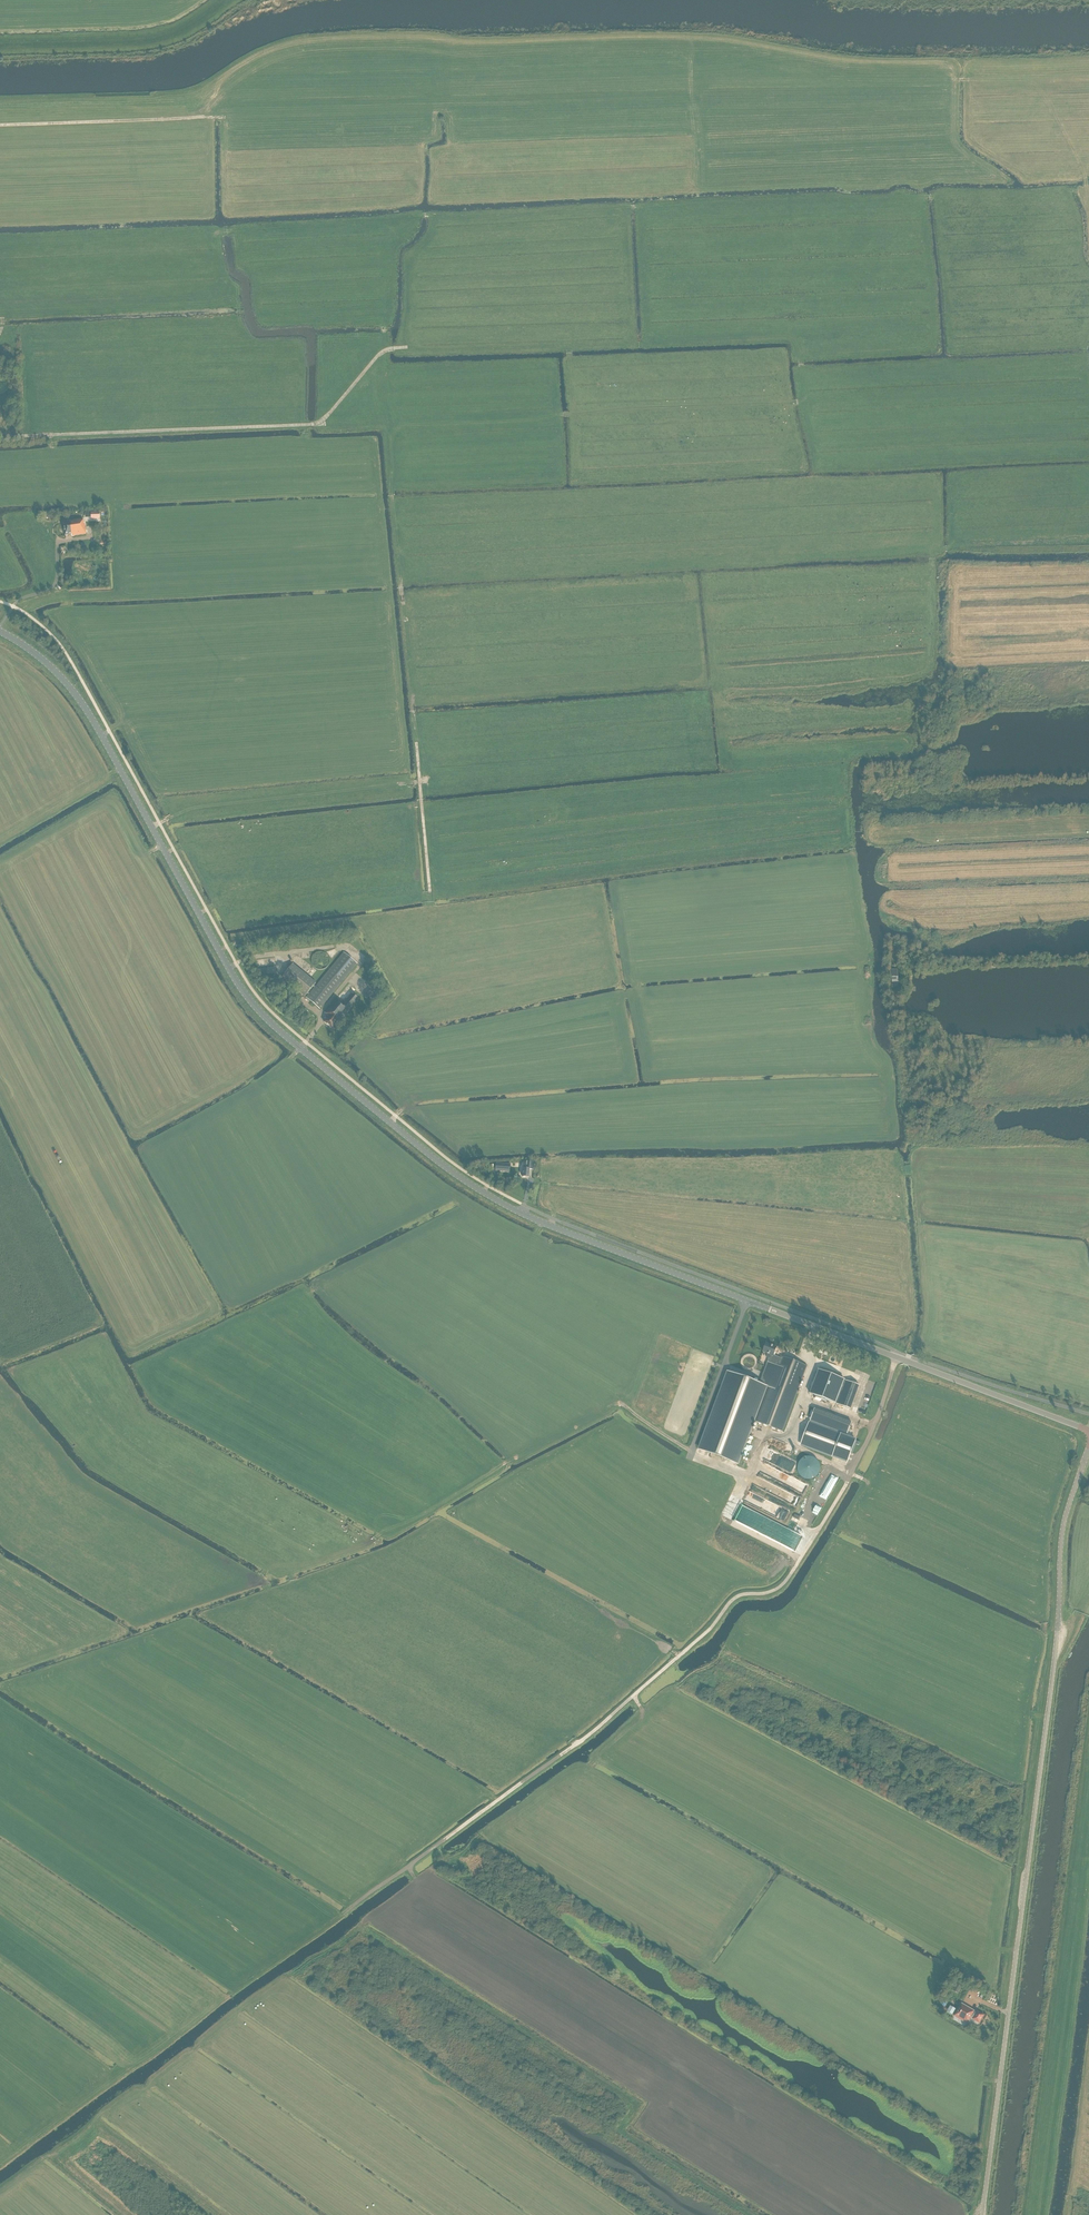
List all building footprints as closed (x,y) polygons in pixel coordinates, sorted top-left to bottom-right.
[(1,394),(3,393),(5,392),(6,391),(7,389),(8,388),(9,386),(9,385),(9,383),(9,381),(9,379),(8,378),(7,376),(6,375),(5,374),(3,373),(1,372),(0,372),(0,394),(1,394)] [(83,523),(83,519),(70,521),(70,523),(63,524),(65,535),(71,535),(71,536),(86,534),(84,523),(83,523)] [(319,1009),(357,963),(344,952),(306,998),(319,1009)] [(320,970),(322,970),(323,969),(324,969),(326,968),(327,967),(328,966),(328,965),(329,963),(329,962),(329,961),(329,959),(329,958),(328,957),(328,955),(327,954),(326,953),(324,953),(323,952),(322,952),(320,952),(319,952),(318,952),(316,953),(315,953),(314,954),(313,955),(312,957),(312,958),(311,959),(311,961),(311,962),(312,963),(312,965),(313,966),(314,967),(315,968),(316,969),(318,969),(319,970),(320,970)] [(304,996),(316,983),(293,963),(281,977),(304,996)] [(898,982),(898,970),(890,970),(890,977),(892,977),(892,983),(898,982)] [(373,1005),(382,995),(373,987),(364,997),(373,1005)] [(303,997),(298,993),(293,999),(298,1003),(303,997)] [(329,1016),(324,1022),(332,1029),(336,1024),(337,1025),(359,999),(352,993),(349,997),(344,1003),(337,998),(324,1013),(329,1016)] [(356,1021),(360,1015),(356,1012),(352,1018),(356,1021)] [(533,1170),(533,1166),(534,1162),(526,1162),(525,1169),(523,1168),(522,1177),(528,1177),(529,1170),(533,1170)] [(509,1173),(510,1165),(496,1163),(495,1172),(509,1173)] [(769,1358),(768,1362),(769,1362),(761,1384),(729,1372),(700,1449),(737,1463),(765,1390),(766,1386),(769,1387),(768,1391),(757,1422),(783,1431),(807,1366),(781,1356),(780,1358),(774,1355),(777,1347),(766,1343),(763,1352),(768,1353),(768,1354),(767,1357),(769,1358)] [(827,1360),(830,1354),(820,1350),(818,1357),(827,1360)] [(845,1380),(818,1370),(809,1393),(837,1404),(845,1380)] [(850,1409),(859,1385),(845,1380),(837,1404),(850,1409)] [(810,1421),(847,1435),(852,1422),(815,1408),(810,1421)] [(801,1444),(848,1462),(856,1440),(809,1422),(801,1444)] [(808,1479),(810,1479),(811,1479),(812,1478),(814,1478),(815,1477),(816,1476),(817,1475),(818,1474),(818,1472),(819,1471),(819,1470),(819,1468),(819,1467),(819,1465),(818,1464),(818,1463),(817,1462),(816,1460),(815,1459),(814,1459),(813,1458),(811,1457),(810,1457),(808,1457),(807,1457),(805,1457),(803,1458),(802,1459),(801,1459),(800,1460),(799,1461),(798,1463),(798,1464),(797,1467),(797,1469),(797,1472),(799,1475),(801,1477),(803,1478),(806,1479),(807,1479),(808,1479)] [(970,2017),(973,2019),(979,2023),(984,2015),(977,2011),(977,2012),(974,2011),(962,2003),(960,2007),(959,2007),(954,2015),(967,2023),(970,2017)] [(955,2009),(950,2006),(947,2012),(952,2015),(955,2009)]
